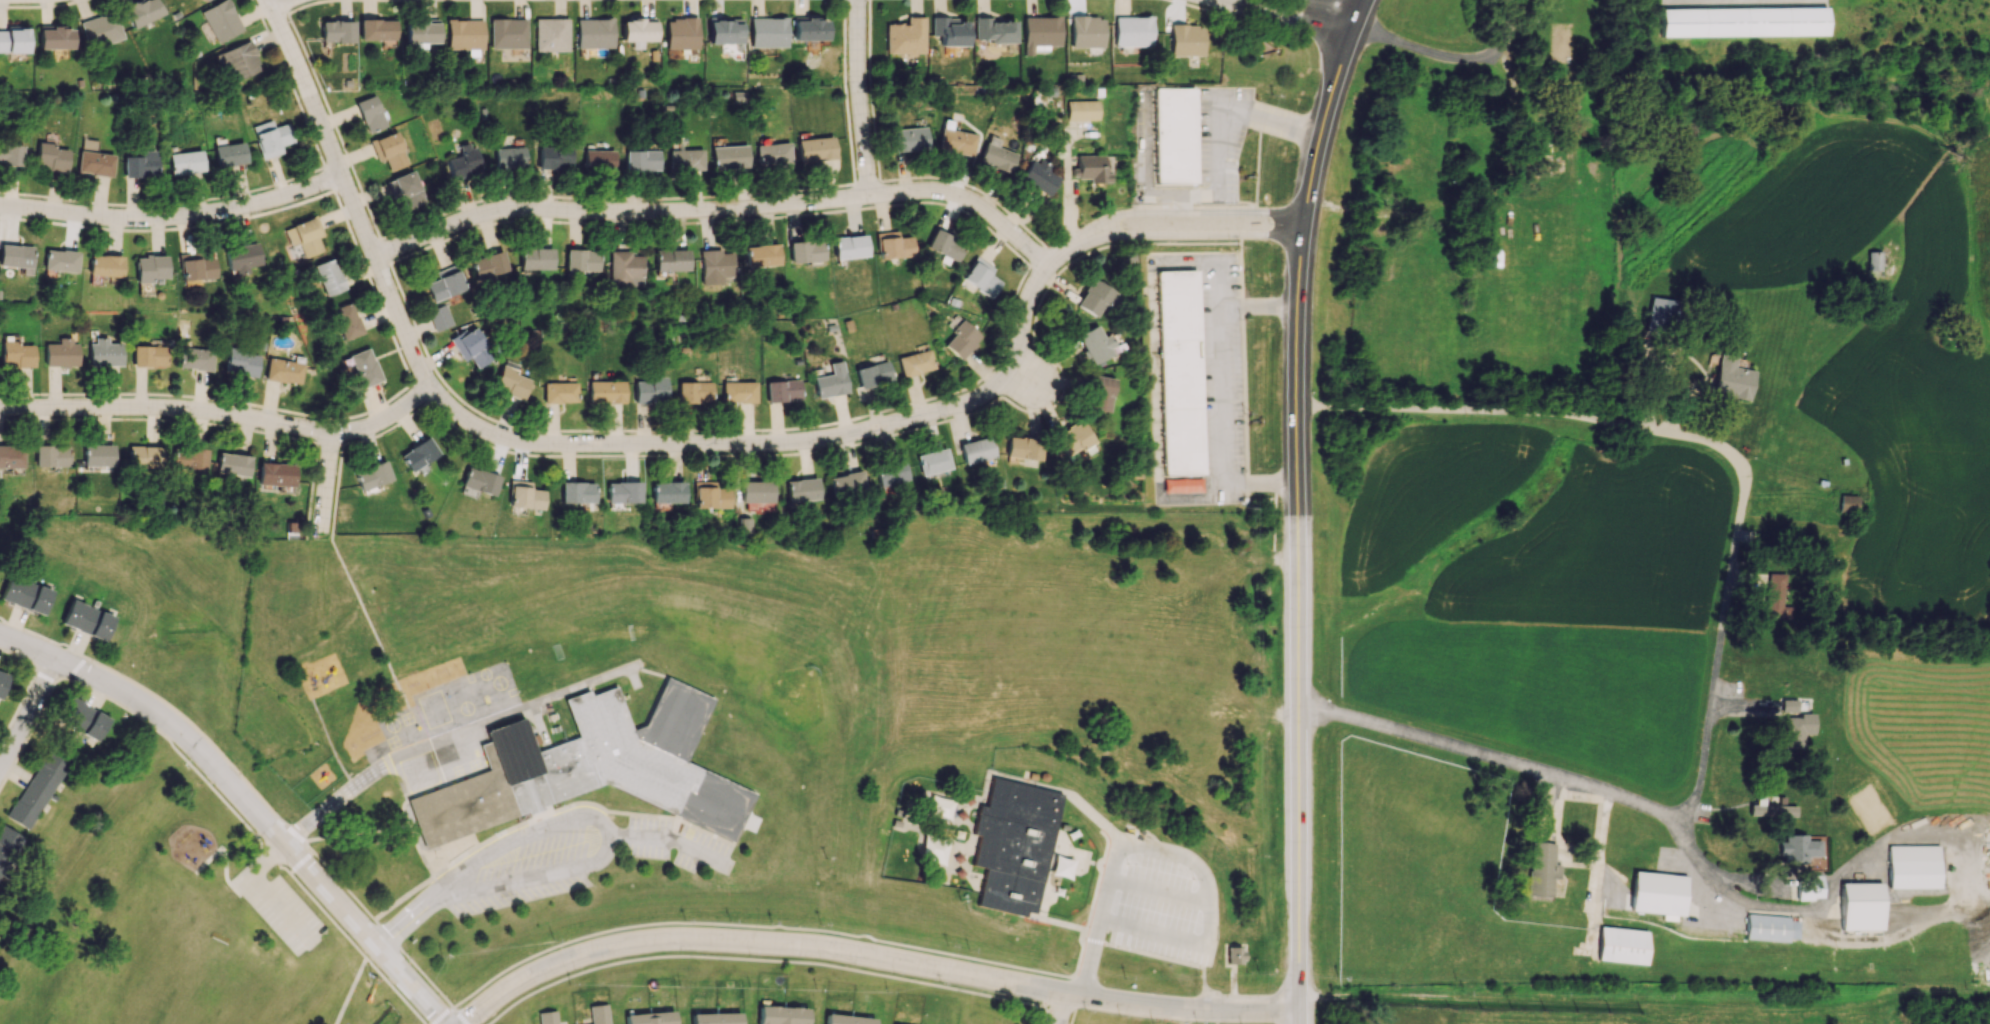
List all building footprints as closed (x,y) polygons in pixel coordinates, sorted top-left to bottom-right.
[(132,28),(162,14),(155,0),(135,0),(121,6),(132,28)] [(227,0),(221,0),(200,11),(217,43),(242,30),(227,0)] [(1665,38),(1664,9),(1828,7),(1828,36),(1665,38)] [(123,38),(114,11),(79,22),(88,49),(123,38)] [(1023,16),(1022,55),(1032,55),(1032,47),(1047,47),(1047,45),(1059,46),(1059,17),(1023,16)] [(1103,47),(1103,17),(1071,16),(1071,47),(1103,47)] [(1114,17),(1115,46),(1123,46),(1123,52),(1130,52),(1130,46),(1151,46),(1151,16),(1114,17)] [(885,24),(885,54),(924,53),(924,17),(906,17),(906,24),(885,24)] [(489,48),(525,48),(526,19),(490,18),(489,48)] [(666,49),(697,48),(697,18),(665,19),(666,49)] [(749,47),(785,47),(786,18),(750,18),(749,47)] [(394,19),(359,20),(359,40),(380,40),(380,47),(395,47),(394,19)] [(568,19),(534,19),(534,51),(567,51),(568,19)] [(576,19),(576,48),(612,48),(612,19),(576,19)] [(708,44),(741,43),(741,19),(707,20),(708,44)] [(792,40),(826,40),(826,19),(805,19),(805,21),(792,20),(792,40)] [(966,19),(931,19),(931,37),(939,37),(939,46),(967,46),(966,19)] [(1013,19),(974,19),(974,40),(988,39),(988,43),(1014,43),(1013,19)] [(481,20),(446,20),(446,49),(466,49),(467,56),(481,56),(481,20)] [(654,41),(654,20),(621,20),(621,41),(631,41),(631,49),(642,49),(642,41),(654,41)] [(321,42),(354,42),(353,21),(320,21),(321,42)] [(438,22),(405,21),(404,42),(437,43),(438,22)] [(1170,56),(1202,56),(1202,25),(1171,25),(1170,56)] [(38,49),(72,48),(71,28),(38,28),(38,49)] [(27,52),(27,29),(0,30),(0,53),(27,52)] [(225,62),(232,81),(261,70),(250,40),(213,54),(217,65),(225,62)] [(1154,85),(1155,184),(1194,183),(1193,85),(1154,85)] [(354,102),(374,94),(386,125),(367,133),(354,102)] [(1066,120),(1097,120),(1097,100),(1066,100),(1066,120)] [(938,150),(972,155),(975,134),(951,130),(952,120),(942,119),(938,150)] [(252,126),(262,159),(283,153),(280,146),(293,142),(287,122),(273,127),(271,120),(252,126)] [(927,150),(926,127),(890,129),(891,151),(927,150)] [(374,139),(396,130),(409,164),(387,172),(374,139)] [(1015,154),(996,147),(999,139),(988,135),(979,162),(1009,173),(1015,154)] [(833,138),(797,139),(798,161),(834,160),(833,138)] [(111,176),(113,154),(96,153),(97,140),(80,139),(77,173),(111,176)] [(446,158),(450,178),(481,172),(475,141),(458,144),(460,155),(446,158)] [(65,171),(68,150),(53,148),(54,144),(38,142),(35,168),(65,171)] [(216,167),(245,164),(244,143),(214,145),(216,167)] [(756,144),(756,165),(790,164),(790,143),(756,144)] [(23,145),(0,145),(0,165),(22,166),(23,145)] [(748,168),(747,145),(711,146),(712,169),(748,168)] [(538,169),(569,170),(570,147),(538,146),(538,169)] [(524,147),(494,148),(495,169),(525,168),(524,147)] [(614,150),(584,149),(583,170),(613,171),(614,150)] [(703,170),(702,149),(669,150),(669,170),(703,170)] [(124,178),(157,177),(156,150),(140,150),(140,156),(123,156),(124,178)] [(659,150),(625,151),(625,171),(659,171),(659,150)] [(169,174),(203,171),(201,151),(167,154),(169,174)] [(1104,156),(1077,155),(1076,178),(1088,179),(1088,183),(1109,183),(1109,173),(1103,173),(1104,156)] [(1044,170),(1046,166),(1031,158),(1019,180),(1048,195),(1057,177),(1044,170)] [(391,177),(411,169),(424,203),(404,211),(391,177)] [(317,237),(322,249),(295,260),(283,230),(291,226),(290,224),(315,214),(323,234),(317,237)] [(910,236),(898,238),(897,230),(875,233),(879,260),(913,255),(910,236)] [(938,261),(946,265),(948,259),(955,262),(964,243),(933,230),(925,247),(941,255),(938,261)] [(833,258),(866,257),(865,235),(832,237),(833,258)] [(788,242),(790,262),(823,260),(822,240),(788,242)] [(260,264),(228,271),(223,248),(255,242),(260,264)] [(30,268),(0,266),(0,243),(32,246),(30,266),(30,268)] [(744,245),(745,266),(778,265),(777,244),(744,245)] [(552,248),(519,247),(519,269),(552,270),(552,248)] [(75,273),(75,266),(77,252),(74,251),(62,250),(60,249),(59,251),(58,251),(45,249),(43,266),(42,269),(75,273)] [(599,250),(565,249),(565,270),(598,271),(599,250)] [(655,271),(688,270),(688,249),(655,250),(655,271)] [(701,284),(733,283),(732,249),(700,250),(701,284)] [(643,255),(631,255),(631,250),(611,250),(610,286),(643,286),(643,255)] [(469,259),(475,281),(507,272),(501,251),(469,259)] [(1880,251),(1867,251),(1867,271),(1880,271),(1880,251)] [(87,274),(88,267),(89,254),(112,256),(121,256),(120,276),(87,274)] [(135,283),(135,276),(135,256),(165,255),(165,278),(152,278),(152,283),(135,283)] [(214,257),(216,277),(182,281),(180,259),(200,257),(200,258),(214,257)] [(331,257),(343,287),(324,295),(312,265),(331,257)] [(986,301),(1001,283),(989,274),(993,269),(978,257),(959,279),(986,301)] [(430,301),(464,291),(457,265),(435,271),(438,279),(425,283),(430,301)] [(1157,271),(1163,475),(1201,474),(1196,269),(1157,271)] [(1074,305),(1093,317),(1102,305),(1104,306),(1113,293),(1091,278),(1074,305)] [(1670,334),(1675,300),(1650,296),(1645,330),(1670,334)] [(348,301),(361,333),(340,341),(328,310),(348,301)] [(452,326),(447,305),(427,309),(432,331),(452,326)] [(954,332),(943,345),(960,360),(981,337),(961,319),(951,329),(954,332)] [(462,361),(469,357),(476,368),(494,357),(474,325),(449,340),(462,361)] [(1105,335),(1101,337),(1095,325),(1075,335),(1089,365),(1114,353),(1105,335)] [(78,342),(78,366),(43,366),(43,342),(78,342)] [(121,366),(89,367),(89,342),(121,342),(121,366)] [(34,344),(33,365),(2,365),(2,344),(34,344)] [(258,355),(242,353),(243,346),(227,344),(225,372),(256,375),(258,355)] [(132,366),(166,367),(167,346),(133,346),(132,366)] [(179,346),(178,368),(211,370),(212,348),(179,346)] [(367,347),(380,381),(358,390),(345,356),(367,347)] [(901,376),(933,371),(930,351),(898,356),(901,376)] [(1748,400),(1753,371),(1733,367),(1735,356),(1718,353),(1711,394),(1748,400)] [(302,362),(267,358),(265,380),(300,384),(302,362)] [(812,377),(816,398),(847,392),(841,361),(828,363),(830,374),(812,377)] [(858,388),(891,383),(888,362),(854,367),(858,388)] [(523,399),(530,374),(500,365),(493,391),(523,399)] [(1108,411),(1111,378),(1091,376),(1088,409),(1108,411)] [(634,403),(666,404),(666,378),(635,377),(634,403)] [(799,380),(766,381),(766,401),(800,400),(799,380)] [(625,403),(624,381),(588,381),(589,403),(625,403)] [(576,383),(543,382),(543,402),(576,403),(576,383)] [(677,403),(711,404),(711,382),(678,382),(677,403)] [(755,382),(722,382),(722,402),(755,402),(755,382)] [(1093,441),(1078,419),(1052,438),(1065,456),(1077,448),(1079,451),(1093,441)] [(1039,460),(1041,440),(1008,436),(1005,457),(1039,460)] [(398,455),(409,472),(438,454),(427,437),(398,455)] [(992,459),(989,437),(959,442),(962,464),(992,459)] [(22,468),(22,445),(0,445),(0,468),(22,468)] [(68,466),(68,445),(34,445),(34,466),(68,466)] [(112,466),(112,445),(82,445),(82,466),(112,466)] [(160,469),(160,446),(127,446),(127,469),(160,469)] [(171,470),(205,471),(206,450),(172,449),(171,470)] [(919,475),(949,470),(946,449),(916,454),(919,475)] [(248,476),(250,455),(217,452),(215,473),(248,476)] [(907,479),(901,459),(872,468),(879,488),(907,479)] [(353,471),(359,490),(391,480),(385,460),(353,471)] [(293,486),(294,464),(258,463),(258,485),(293,486)] [(498,477),(467,466),(460,485),(491,497),(498,477)] [(828,476),(831,500),(864,494),(861,471),(828,476)] [(1163,479),(1164,492),(1201,491),(1200,478),(1163,479)] [(543,490),(543,491),(541,510),(507,507),(509,487),(510,479),(518,480),(530,481),(529,488),(543,490)] [(785,501),(817,500),(816,479),(785,480),(785,501)] [(560,481),(568,481),(592,481),(592,505),(560,505),(560,488),(560,481)] [(729,507),(729,488),(715,488),(715,481),(694,482),(695,508),(729,507)] [(740,503),(771,502),(771,481),(740,482),(740,503)] [(640,502),(639,482),(606,482),(606,503),(640,502)] [(651,502),(684,502),(684,482),(651,482),(651,502)] [(1856,495),(1839,495),(1838,512),(1856,513),(1856,495)] [(1765,572),(1765,619),(1794,619),(1794,604),(1789,604),(1789,572),(1765,572)] [(41,614),(50,591),(7,575),(0,595),(0,600),(41,614)] [(112,616),(69,600),(60,625),(103,640),(112,616)] [(602,782),(731,842),(754,794),(684,762),(713,699),(663,676),(640,726),(629,730),(614,689),(590,698),(586,689),(563,698),(578,737),(547,749),(533,754),(519,717),(483,730),(487,741),(475,745),(484,768),(403,798),(422,850),(536,807),(602,782)] [(98,740),(109,716),(68,697),(57,722),(98,740)] [(1780,712),(1795,712),(1796,700),(1780,699),(1780,712)] [(1813,715),(1781,716),(1782,749),(1803,748),(1802,734),(1813,734),(1813,715)] [(6,817),(27,830),(67,764),(46,751),(6,817)] [(992,777),(1064,794),(1035,911),(1023,908),(1023,911),(1021,918),(975,907),(978,894),(984,870),(970,866),(977,837),(969,835),(977,805),(984,807),(988,792),(992,777)] [(950,818),(952,798),(931,796),(928,815),(950,818)] [(1796,806),(1763,805),(1764,798),(1755,798),(1755,805),(1749,805),(1749,815),(1796,816),(1796,806)] [(0,824),(0,874),(22,837),(0,824)] [(1806,835),(1780,835),(1780,860),(1806,860),(1806,857),(1820,856),(1820,840),(1806,840),(1806,835)] [(1554,843),(1529,842),(1527,897),(1551,898),(1552,879),(1559,879),(1559,864),(1553,864),(1554,843)] [(1887,888),(1938,888),(1937,845),(1887,846),(1887,888)] [(1684,875),(1632,872),(1629,912),(1682,915),(1684,875)] [(1796,900),(1821,899),(1820,876),(1795,877),(1796,900)] [(1839,883),(1840,930),(1880,930),(1880,883),(1839,883)] [(1744,939),(1788,941),(1788,938),(1797,939),(1798,921),(1788,920),(1788,916),(1745,914),(1744,939)] [(1596,960),(1645,965),(1648,931),(1600,926),(1596,960)] [(1225,946),(1225,965),(1232,965),(1240,965),(1241,946),(1225,946)] [(606,1004),(588,1006),(590,1023),(609,1023),(606,1004)] [(758,1006),(757,1023),(806,1023),(807,1007),(758,1006)] [(539,1023),(557,1023),(555,1010),(537,1012),(539,1023)] [(625,1023),(673,1023),(673,1011),(625,1013),(625,1023)] [(691,1023),(739,1023),(739,1013),(690,1013),(691,1023)] [(873,1017),(825,1014),(824,1023),(873,1023),(873,1017)]
